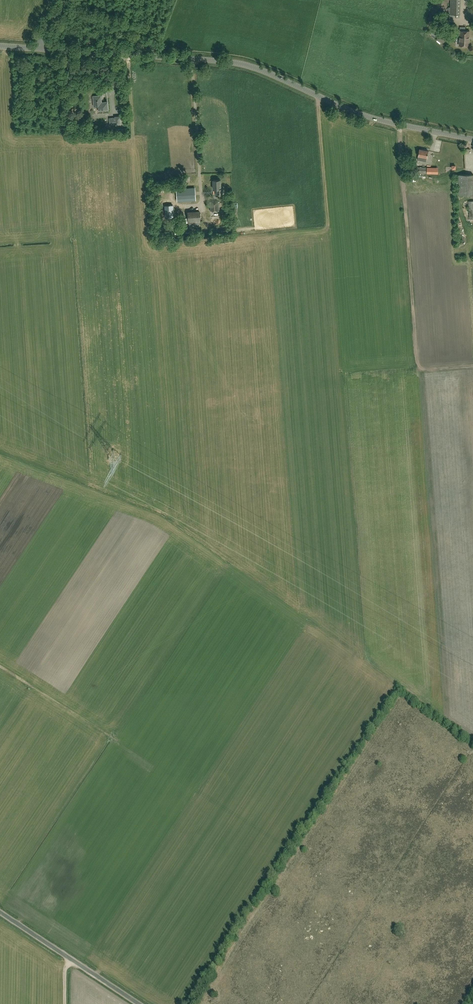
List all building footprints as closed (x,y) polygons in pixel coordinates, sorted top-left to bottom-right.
[(461,0),(451,0),(450,7),(449,7),(448,10),(450,11),(450,14),(460,14),(461,0)] [(469,46),(470,31),(460,30),(459,45),(469,46)] [(102,102),(101,95),(93,96),(94,106),(98,106),(99,110),(108,110),(108,101),(102,102)] [(121,124),(120,116),(115,117),(115,118),(110,118),(110,125),(116,124),(121,124)] [(424,150),(419,149),(418,156),(417,160),(426,161),(427,157),(427,158),(428,151),(427,150),(424,149),(424,150)] [(426,173),(426,171),(429,171),(429,167),(426,167),(419,167),(419,164),(416,164),(416,173),(426,173)] [(472,194),(472,171),(459,172),(460,194),(472,194)] [(221,188),(221,180),(213,180),(213,189),(216,188),(216,195),(224,195),(224,188),(221,188)] [(176,203),(196,201),(196,196),(199,196),(198,193),(175,196),(176,203)] [(167,219),(174,218),(172,198),(165,198),(167,219)] [(210,211),(220,211),(219,202),(210,202),(210,211)] [(186,209),(189,221),(201,218),(198,206),(186,209)]
